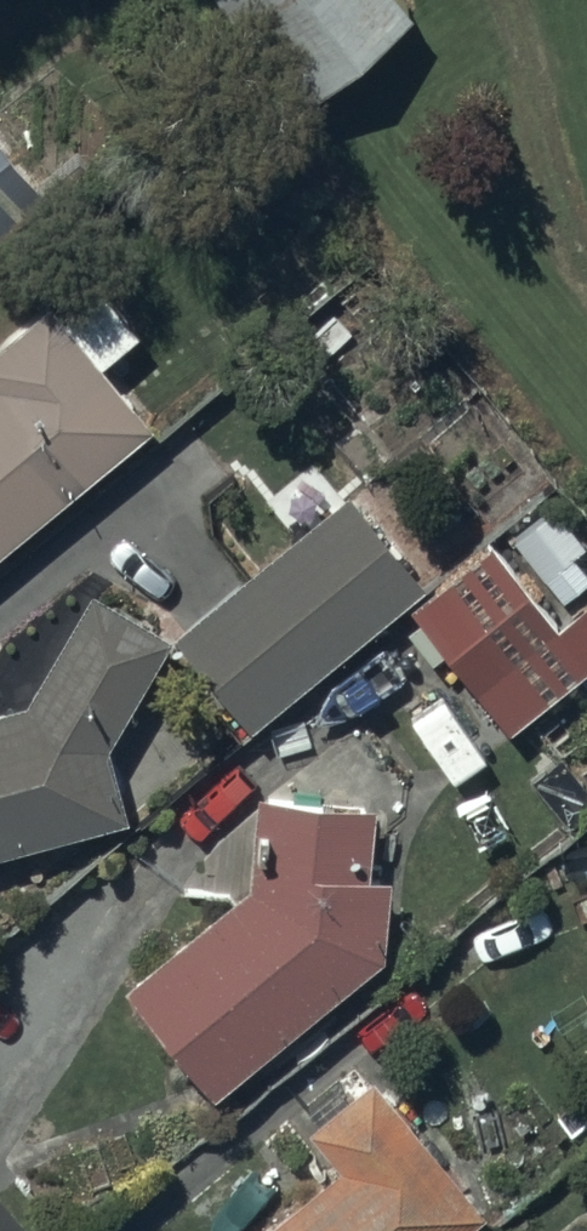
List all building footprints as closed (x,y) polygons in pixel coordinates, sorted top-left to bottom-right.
[(300,116),(415,24),(395,0),(208,0),(300,116)] [(36,192),(0,145),(0,219),(36,192)] [(0,344),(0,550),(146,426),(95,364),(135,332),(86,272),(0,344)] [(348,490),(177,632),(254,726),(426,583),(348,490)] [(514,539),(563,600),(586,582),(586,567),(577,555),(586,547),(586,546),(556,506),(514,539)] [(510,731),(586,669),(586,602),(558,625),(492,543),(411,609),(510,731)] [(0,717),(0,868),(128,829),(104,750),(166,649),(90,603),(25,710),(0,717)] [(213,1097),(382,955),(388,872),(373,872),(375,800),(261,796),(259,868),(249,867),(249,882),(122,988),(213,1097)] [(308,1128),(339,1165),(259,1230),(459,1230),(484,1211),(372,1075),(308,1128)]
